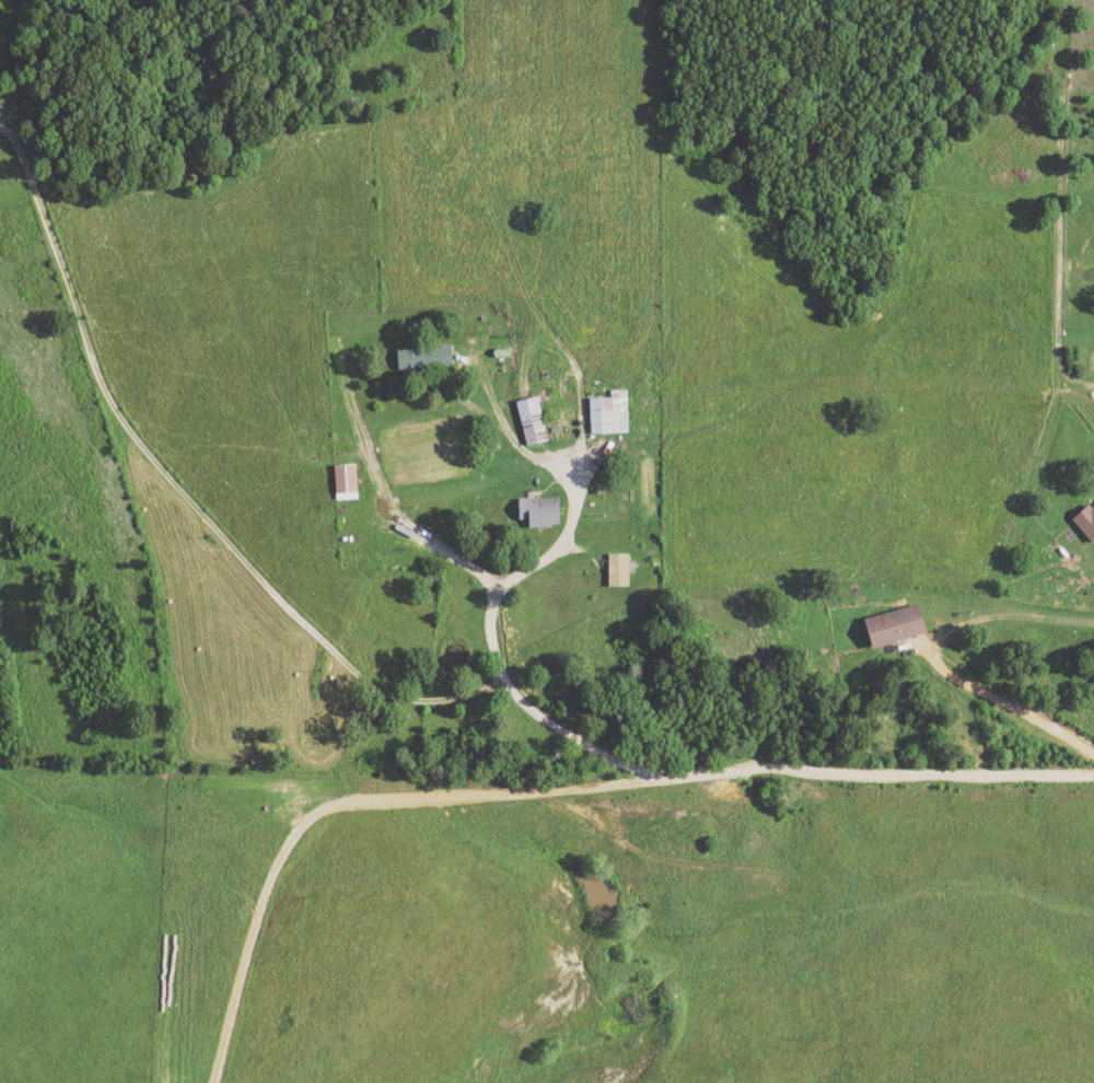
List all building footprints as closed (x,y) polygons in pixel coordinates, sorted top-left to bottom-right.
[(394,350),(394,370),(448,368),(448,348),(394,350)] [(608,398),(588,399),(589,435),(628,434),(626,391),(608,391),(608,398)] [(547,441),(536,397),(513,403),(525,447),(547,441)] [(354,466),(331,466),(332,501),(355,500),(354,466)] [(516,521),(525,521),(526,528),(559,527),(558,499),(515,500),(516,521)] [(1088,544),(1093,540),(1093,507),(1090,510),(1087,506),(1069,519),(1088,544)] [(606,588),(627,588),(626,555),(606,555),(606,588)] [(868,651),(921,635),(912,605),(859,622),(868,651)]
